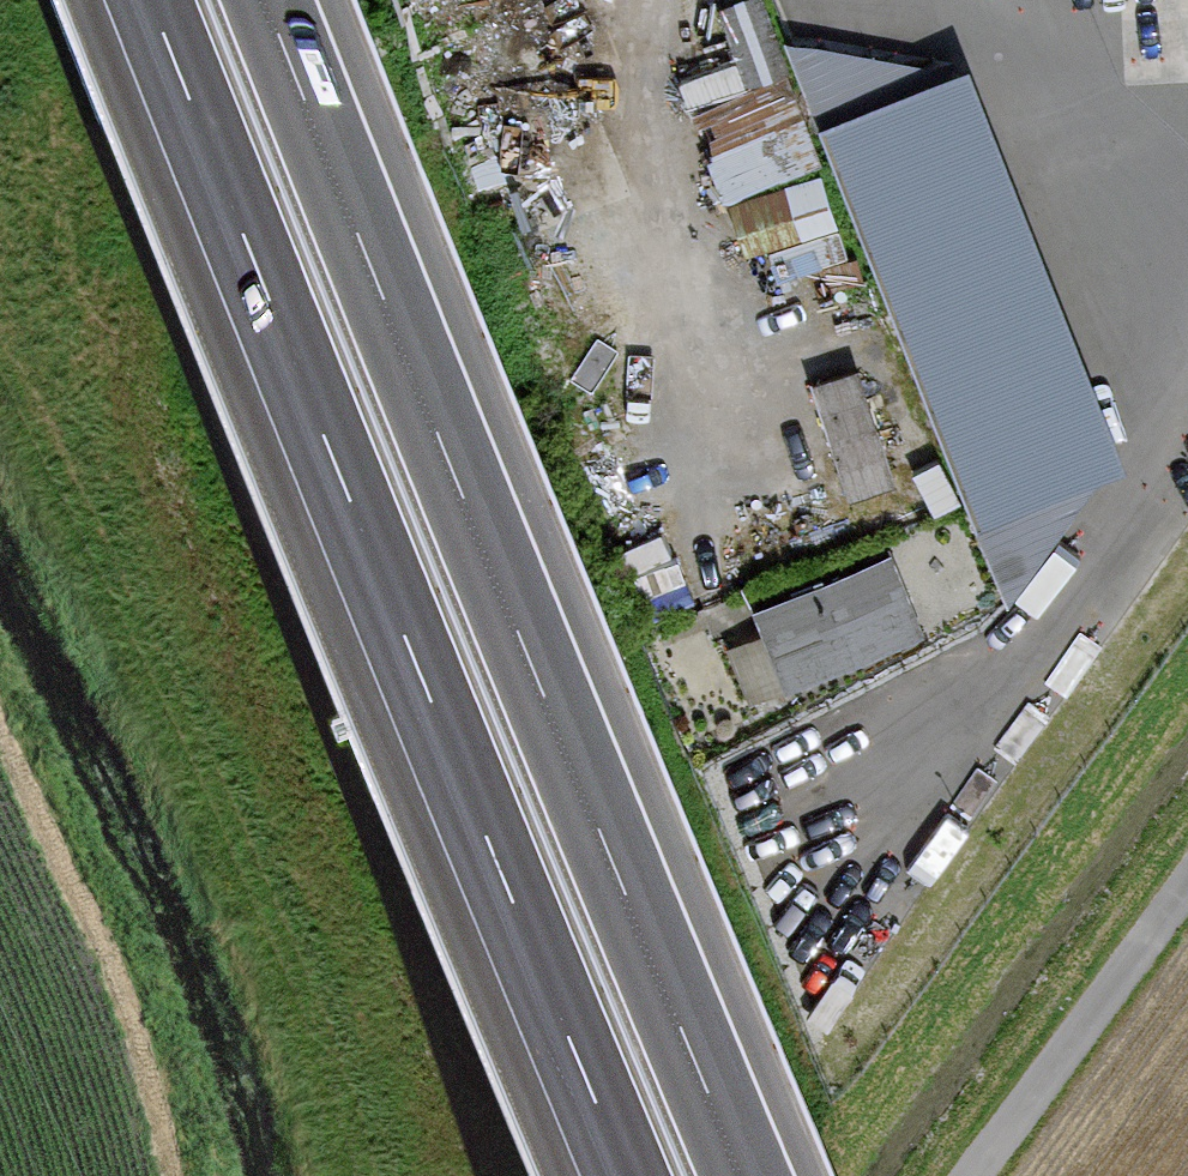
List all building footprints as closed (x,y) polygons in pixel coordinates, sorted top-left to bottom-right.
[(767,0),(729,0),(719,4),(738,56),(681,76),(689,99),(790,63),(767,0)] [(822,115),(979,513),(1124,457),(968,58),(822,115)] [(785,78),(696,110),(726,192),(816,159),(785,78)] [(819,172),(731,202),(748,250),(836,219),(819,172)] [(855,363),(812,378),(852,491),(895,476),(855,363)] [(886,550),(752,606),(784,683),(918,628),(886,550)]
